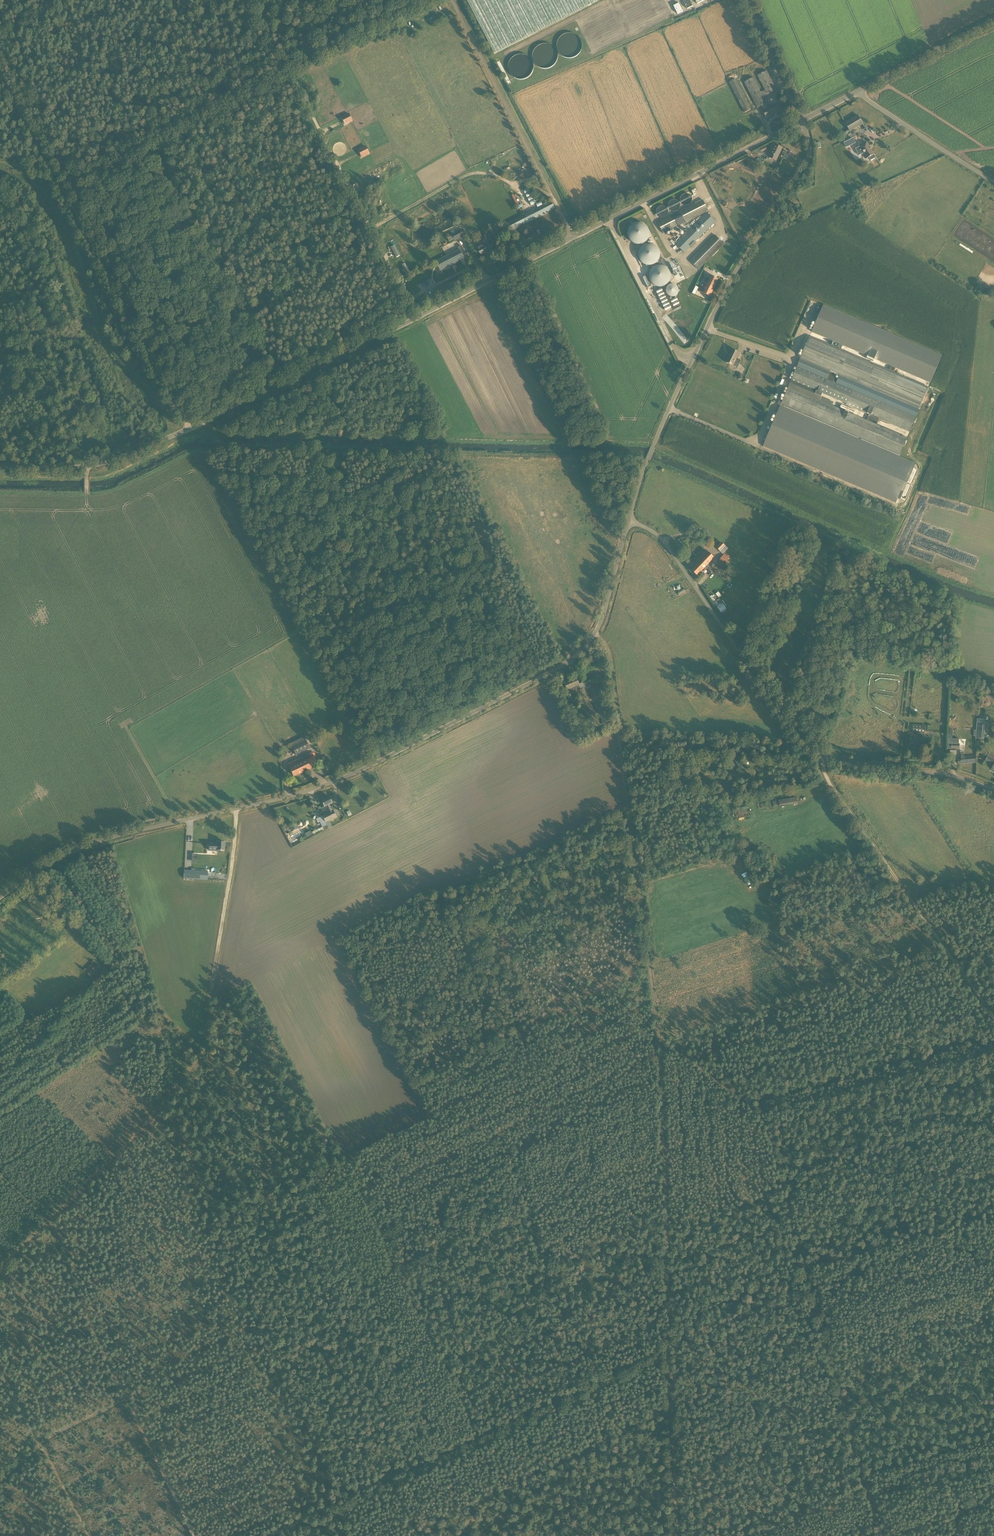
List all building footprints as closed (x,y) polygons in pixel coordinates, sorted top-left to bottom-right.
[(493,56),(537,32),(594,3),(595,3),(601,0),(467,0),(493,56)] [(579,48),(579,46),(579,44),(578,42),(577,40),(576,38),(574,37),(572,36),(570,35),(568,35),(565,36),(563,36),(562,37),(560,39),(559,40),(558,42),(557,45),(557,46),(557,48),(558,50),(559,52),(561,54),(562,55),(564,56),(566,57),(569,57),(571,57),(573,56),(575,55),(576,54),(577,52),(578,50),(579,48)] [(535,62),(537,64),(540,66),(542,67),(545,67),(548,66),(551,65),(553,62),(554,60),(555,57),(555,56),(555,53),(554,50),(552,48),(549,46),(547,45),(544,45),(541,45),(538,46),(536,48),(534,51),(533,54),(533,57),(534,60),(535,62)] [(535,70),(536,67),(535,65),(535,63),(534,61),(532,59),(530,57),(528,56),(526,55),(523,55),(521,56),(519,56),(517,58),(515,59),(513,61),(512,63),(512,65),(511,68),(512,70),(513,73),(514,75),(515,77),(517,78),(519,79),(521,79),(524,80),(526,79),(528,79),(530,78),(532,76),(534,74),(535,72),(535,70)] [(763,97),(776,90),(767,71),(757,76),(765,90),(760,93),(753,78),(745,82),(758,108),(761,106),(764,110),(763,111),(766,118),(778,112),(775,105),(768,108),(763,97)] [(729,82),(743,108),(745,113),(751,110),(735,79),(729,82)] [(349,113),(341,117),(345,125),(353,121),(349,113)] [(850,132),(863,124),(858,116),(845,123),(850,132)] [(776,161),(784,144),(777,141),(775,145),(772,143),(769,151),(772,152),(770,155),(769,155),(766,160),(771,162),(772,160),(776,161)] [(867,142),(859,146),(863,153),(866,159),(869,158),(871,161),(875,158),(876,158),(867,142)] [(365,145),(358,149),(362,158),(370,154),(365,145)] [(754,172),(757,166),(748,161),(745,168),(754,172)] [(525,190),(530,205),(535,203),(530,188),(525,190)] [(522,206),(521,204),(519,205),(514,194),(512,195),(518,208),(522,206)] [(681,201),(683,201),(683,204),(687,204),(687,199),(690,199),(690,195),(681,195),(681,201)] [(664,234),(709,211),(703,200),(658,223),(664,234)] [(511,231),(555,208),(551,201),(506,224),(507,225),(504,226),(507,232),(510,230),(511,231)] [(685,253),(715,222),(706,213),(676,244),(685,253)] [(633,225),(632,226),(631,226),(631,227),(630,228),(629,229),(629,230),(628,231),(628,232),(628,233),(628,234),(628,235),(628,236),(628,237),(629,238),(629,239),(630,240),(631,241),(631,242),(632,242),(633,243),(634,243),(634,244),(635,244),(636,244),(637,245),(638,245),(639,245),(640,245),(641,245),(642,244),(643,244),(644,243),(645,243),(646,242),(647,241),(648,240),(648,239),(649,238),(649,237),(649,236),(650,235),(650,234),(650,233),(649,232),(649,231),(649,230),(648,229),(648,228),(647,227),(646,226),(646,225),(645,225),(644,224),(643,224),(642,224),(641,223),(640,223),(639,223),(638,223),(637,223),(636,223),(635,224),(634,224),(633,225)] [(455,241),(461,238),(460,237),(463,236),(465,236),(461,229),(452,235),(455,241)] [(699,270),(724,244),(715,235),(690,261),(699,270)] [(645,245),(644,245),(643,246),(642,247),(641,247),(641,248),(640,249),(640,250),(639,251),(639,252),(638,253),(638,254),(638,255),(638,256),(639,257),(639,258),(639,259),(640,260),(640,261),(641,262),(642,263),(643,264),(644,264),(644,265),(645,265),(646,265),(647,266),(648,266),(649,266),(650,266),(651,266),(652,265),(653,265),(654,265),(655,264),(656,264),(656,263),(657,262),(658,262),(658,261),(659,260),(659,259),(659,258),(660,258),(660,257),(660,256),(660,255),(660,254),(660,253),(660,252),(659,251),(659,250),(658,249),(658,248),(657,247),(656,247),(656,246),(655,246),(654,245),(653,245),(652,245),(651,244),(650,244),(649,244),(648,244),(647,244),(646,245),(645,245)] [(394,245),(391,247),(396,257),(400,255),(394,245)] [(459,247),(458,248),(459,250),(460,249),(463,256),(466,254),(462,246),(459,247)] [(464,259),(463,256),(460,249),(459,250),(435,262),(440,271),(464,259)] [(405,263),(402,264),(404,268),(402,269),(404,273),(405,272),(407,274),(410,273),(405,263)] [(658,266),(657,266),(656,266),(655,267),(654,267),(653,268),(652,269),(651,270),(651,271),(650,272),(650,273),(649,274),(649,275),(649,276),(649,277),(649,278),(649,279),(650,280),(650,281),(651,282),(651,283),(652,284),(653,285),(654,285),(655,286),(656,286),(656,287),(657,287),(658,287),(659,287),(660,287),(661,287),(662,287),(663,287),(664,287),(664,286),(665,286),(666,285),(667,285),(667,284),(668,284),(669,283),(669,282),(670,281),(670,280),(671,279),(671,278),(671,277),(671,276),(671,275),(671,274),(670,273),(670,272),(670,271),(669,271),(669,270),(668,269),(667,268),(666,267),(665,267),(664,266),(663,266),(662,266),(661,266),(660,266),(659,266),(658,266)] [(707,285),(703,283),(700,282),(699,283),(702,285),(699,291),(710,297),(719,279),(711,276),(707,285)] [(675,296),(676,296),(677,295),(677,294),(678,294),(678,293),(678,292),(678,291),(678,290),(678,289),(678,288),(677,287),(676,286),(675,285),(674,285),(673,285),(672,285),(671,285),(670,285),(669,285),(669,286),(668,286),(668,287),(667,287),(667,288),(666,288),(666,289),(666,290),(666,291),(666,292),(666,293),(667,294),(667,295),(668,295),(669,296),(670,297),(671,297),(672,297),(673,297),(674,297),(675,297),(675,296)] [(907,438),(877,425),(879,419),(909,432),(928,387),(894,372),(896,368),(930,383),(942,355),(823,305),(812,332),(891,366),(889,370),(810,337),(800,359),(830,372),(827,379),(797,366),(782,401),(779,400),(778,404),(859,438),(859,439),(780,406),(763,446),(896,503),(898,499),(905,502),(919,470),(914,468),(916,463),(861,440),(861,439),(899,456),(907,438)] [(738,359),(741,353),(733,350),(730,356),(729,355),(726,362),(734,366),(737,359),(738,359)] [(720,551),(725,546),(721,542),(716,548),(720,551)] [(707,565),(714,557),(706,549),(698,558),(707,565)] [(729,562),(727,561),(723,557),(722,556),(719,560),(719,561),(726,566),(729,562)] [(697,575),(707,565),(698,558),(694,563),(696,565),(692,570),(697,575)] [(717,600),(713,594),(710,597),(718,608),(723,605),(719,599),(717,600)] [(584,681),(584,682),(586,686),(597,681),(595,676),(584,681)] [(977,719),(976,727),(976,730),(975,737),(983,738),(985,719),(977,719)] [(924,734),(925,725),(912,724),(912,733),(924,734)] [(920,740),(921,735),(911,734),(911,741),(917,742),(920,742),(920,740)] [(296,755),(310,748),(305,740),(292,746),(296,755)] [(951,749),(959,749),(959,740),(952,740),(951,749)] [(294,777),(318,765),(312,753),(295,761),(297,765),(290,768),(294,777)] [(958,764),(961,763),(961,764),(975,763),(975,756),(960,757),(961,759),(957,760),(958,764)] [(987,756),(985,761),(993,765),(991,769),(993,771),(993,759),(987,756)] [(330,827),(326,822),(336,817),(333,810),(332,811),(329,804),(332,803),(329,797),(321,800),(324,807),(328,814),(325,815),(318,818),(323,827),(324,830),(330,827)] [(797,797),(773,801),(774,807),(798,803),(797,797)] [(746,806),(735,808),(736,818),(748,816),(746,806)] [(212,849),(217,850),(224,850),(225,842),(217,842),(217,845),(194,844),(194,853),(194,854),(185,853),(184,869),(197,870),(197,866),(193,866),(194,858),(207,858),(206,860),(212,860),(212,849)] [(208,872),(204,871),(184,870),(183,878),(207,880),(208,872)] [(91,977),(100,968),(93,962),(85,971),(91,977)]
